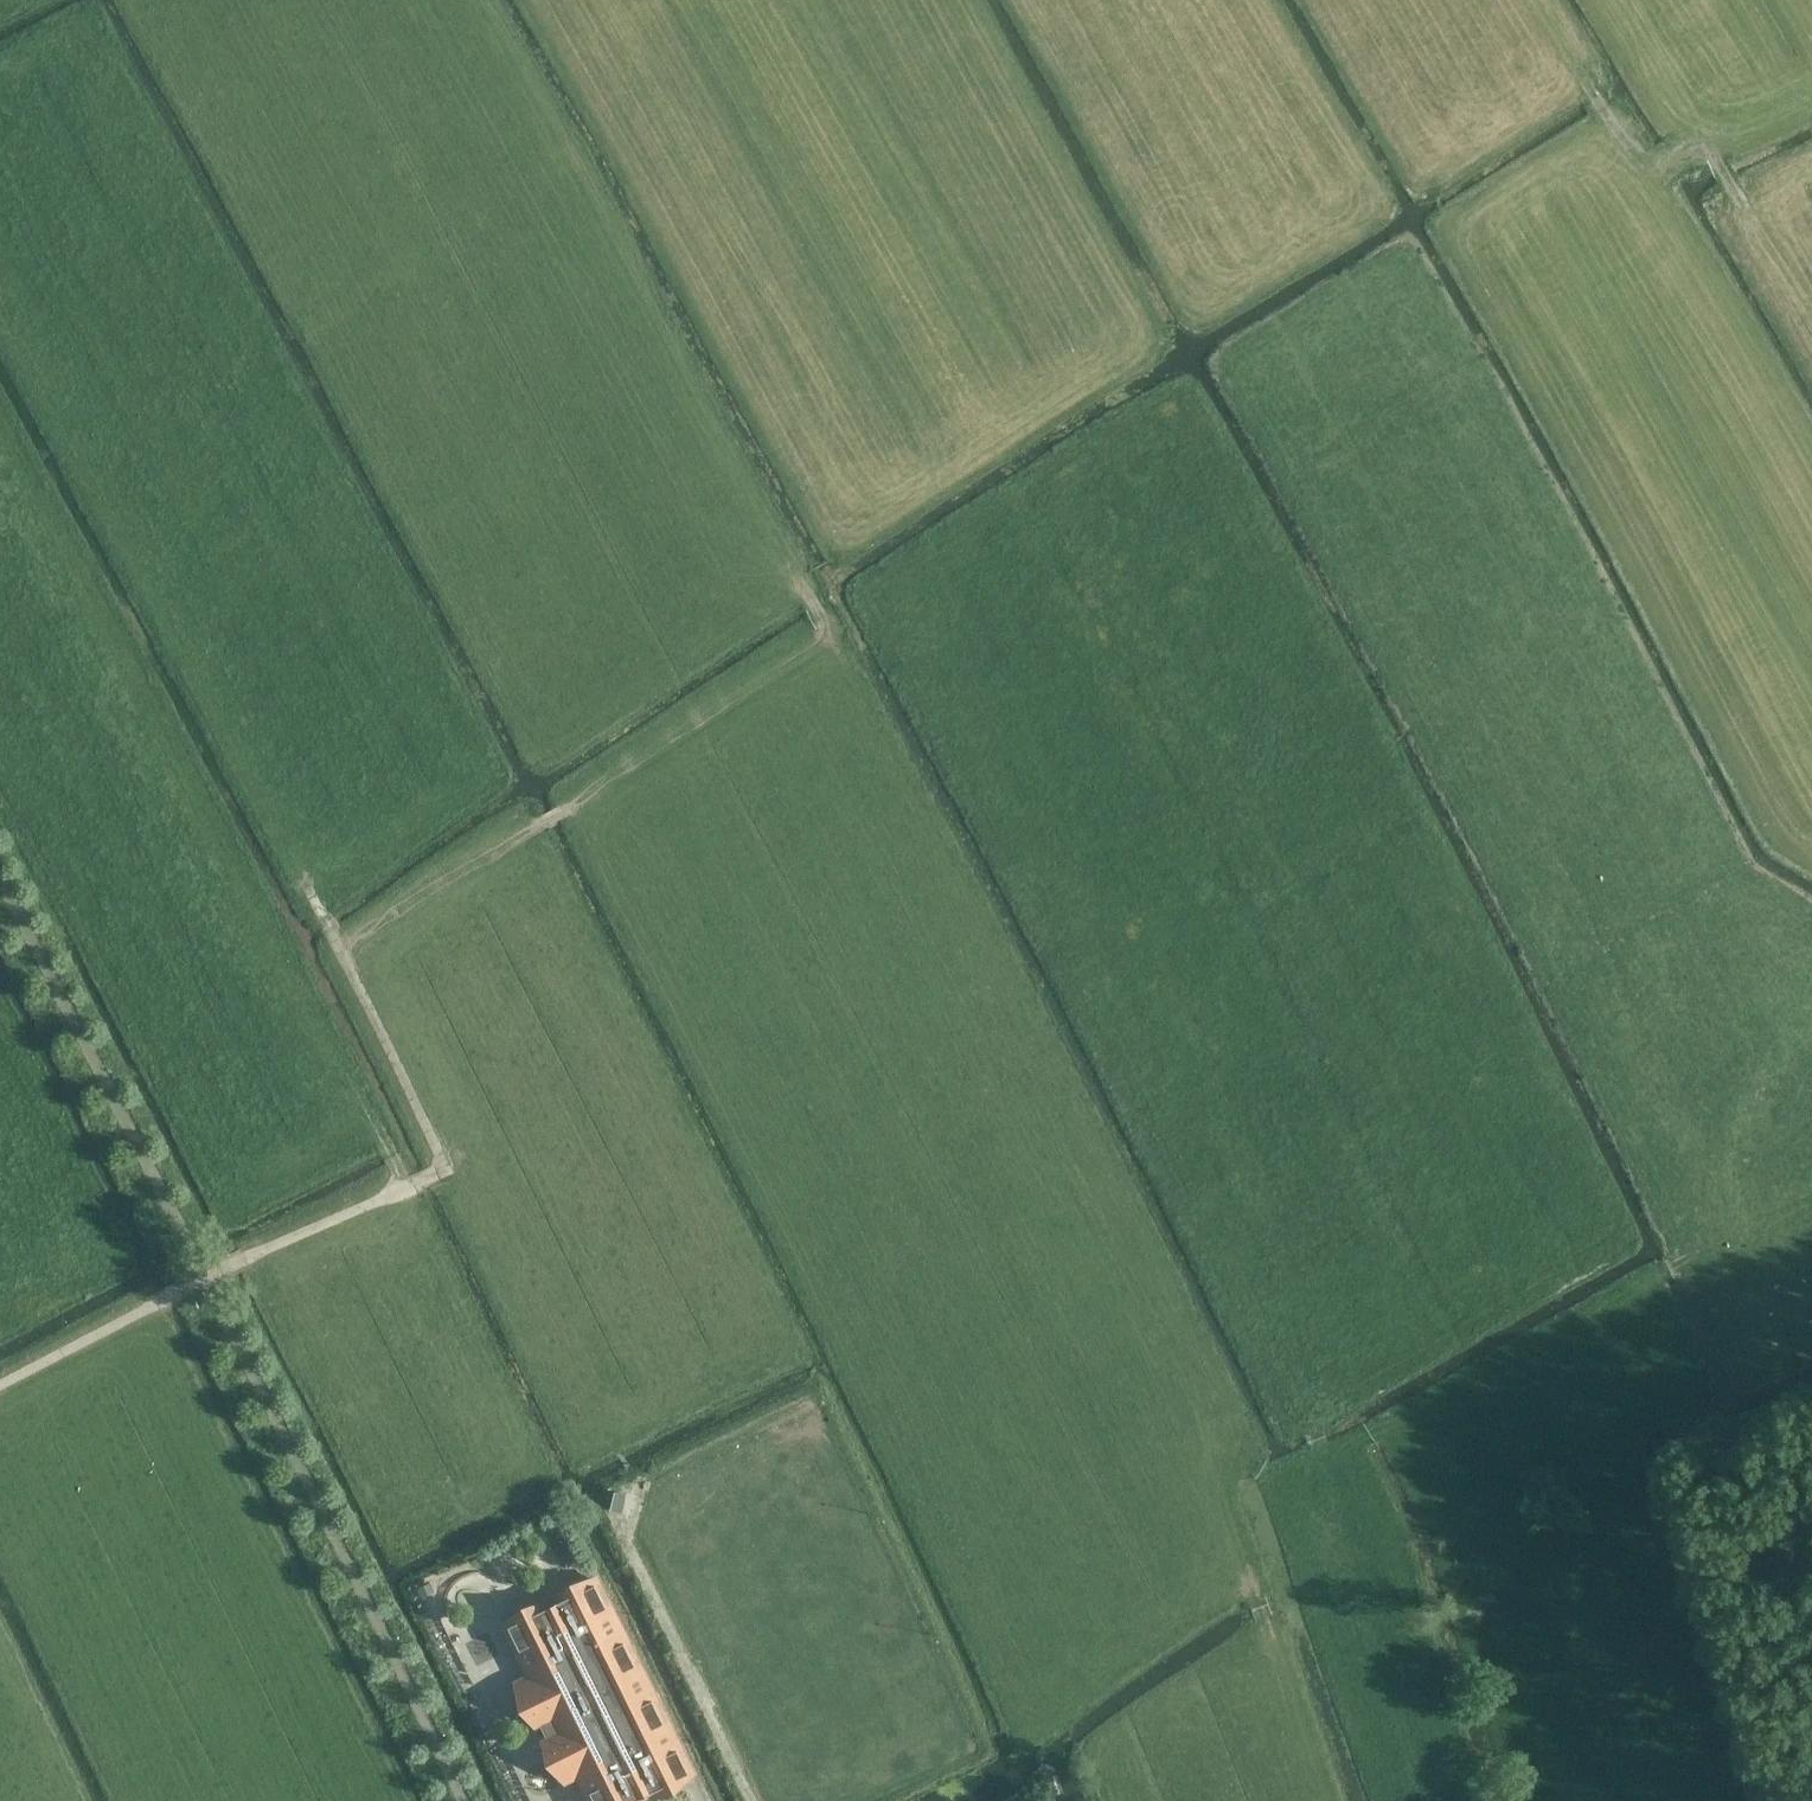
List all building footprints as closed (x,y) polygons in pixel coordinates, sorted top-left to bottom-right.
[(506,1619),(506,1620),(508,1619),(536,1675),(520,1682),(519,1681),(518,1681),(538,1721),(540,1719),(548,1735),(546,1737),(565,1776),(566,1776),(565,1774),(581,1766),(598,1800),(632,1800),(643,1796),(642,1793),(652,1788),(653,1791),(693,1771),(693,1770),(691,1771),(595,1577),(597,1576),(596,1575),(556,1595),(557,1597),(547,1602),(546,1600),(506,1619)]
